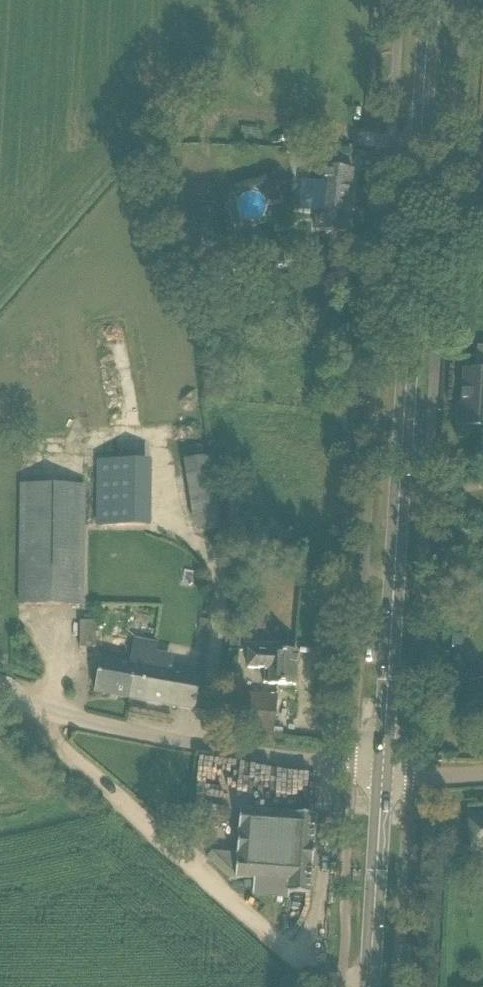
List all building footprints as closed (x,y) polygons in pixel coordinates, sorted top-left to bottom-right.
[(301,181),(298,210),(318,212),(316,231),(346,235),(353,170),(333,168),(323,167),(321,183),(301,181)] [(481,427),(482,428),(482,347),(476,346),(475,370),(477,370),(476,373),(464,372),(461,426),(481,427)] [(116,458),(95,458),(95,607),(143,607),(143,441),(116,441),(116,458)] [(183,462),(194,532),(222,528),(211,457),(183,462)] [(21,484),(19,605),(82,605),(84,485),(21,484)] [(79,622),(79,648),(95,648),(95,622),(79,622)] [(100,664),(95,693),(125,698),(130,699),(134,679),(151,682),(154,667),(153,667),(153,664),(155,655),(157,644),(135,640),(131,663),(121,662),(101,658),(100,664)] [(297,654),(277,653),(247,652),(247,669),(264,670),(263,684),(268,684),(268,685),(295,686),(297,654)] [(134,679),(130,699),(195,710),(201,676),(171,671),(154,667),(151,682),(134,679)] [(228,690),(225,708),(222,727),(272,734),(277,697),(258,694),(228,690)] [(240,811),(235,879),(254,880),(253,895),(289,898),(289,894),(309,896),(311,866),(312,867),(314,845),(313,845),(315,816),(293,815),(293,816),(289,816),(289,814),(240,811)] [(468,817),(471,857),(482,856),(482,815),(468,817)]
